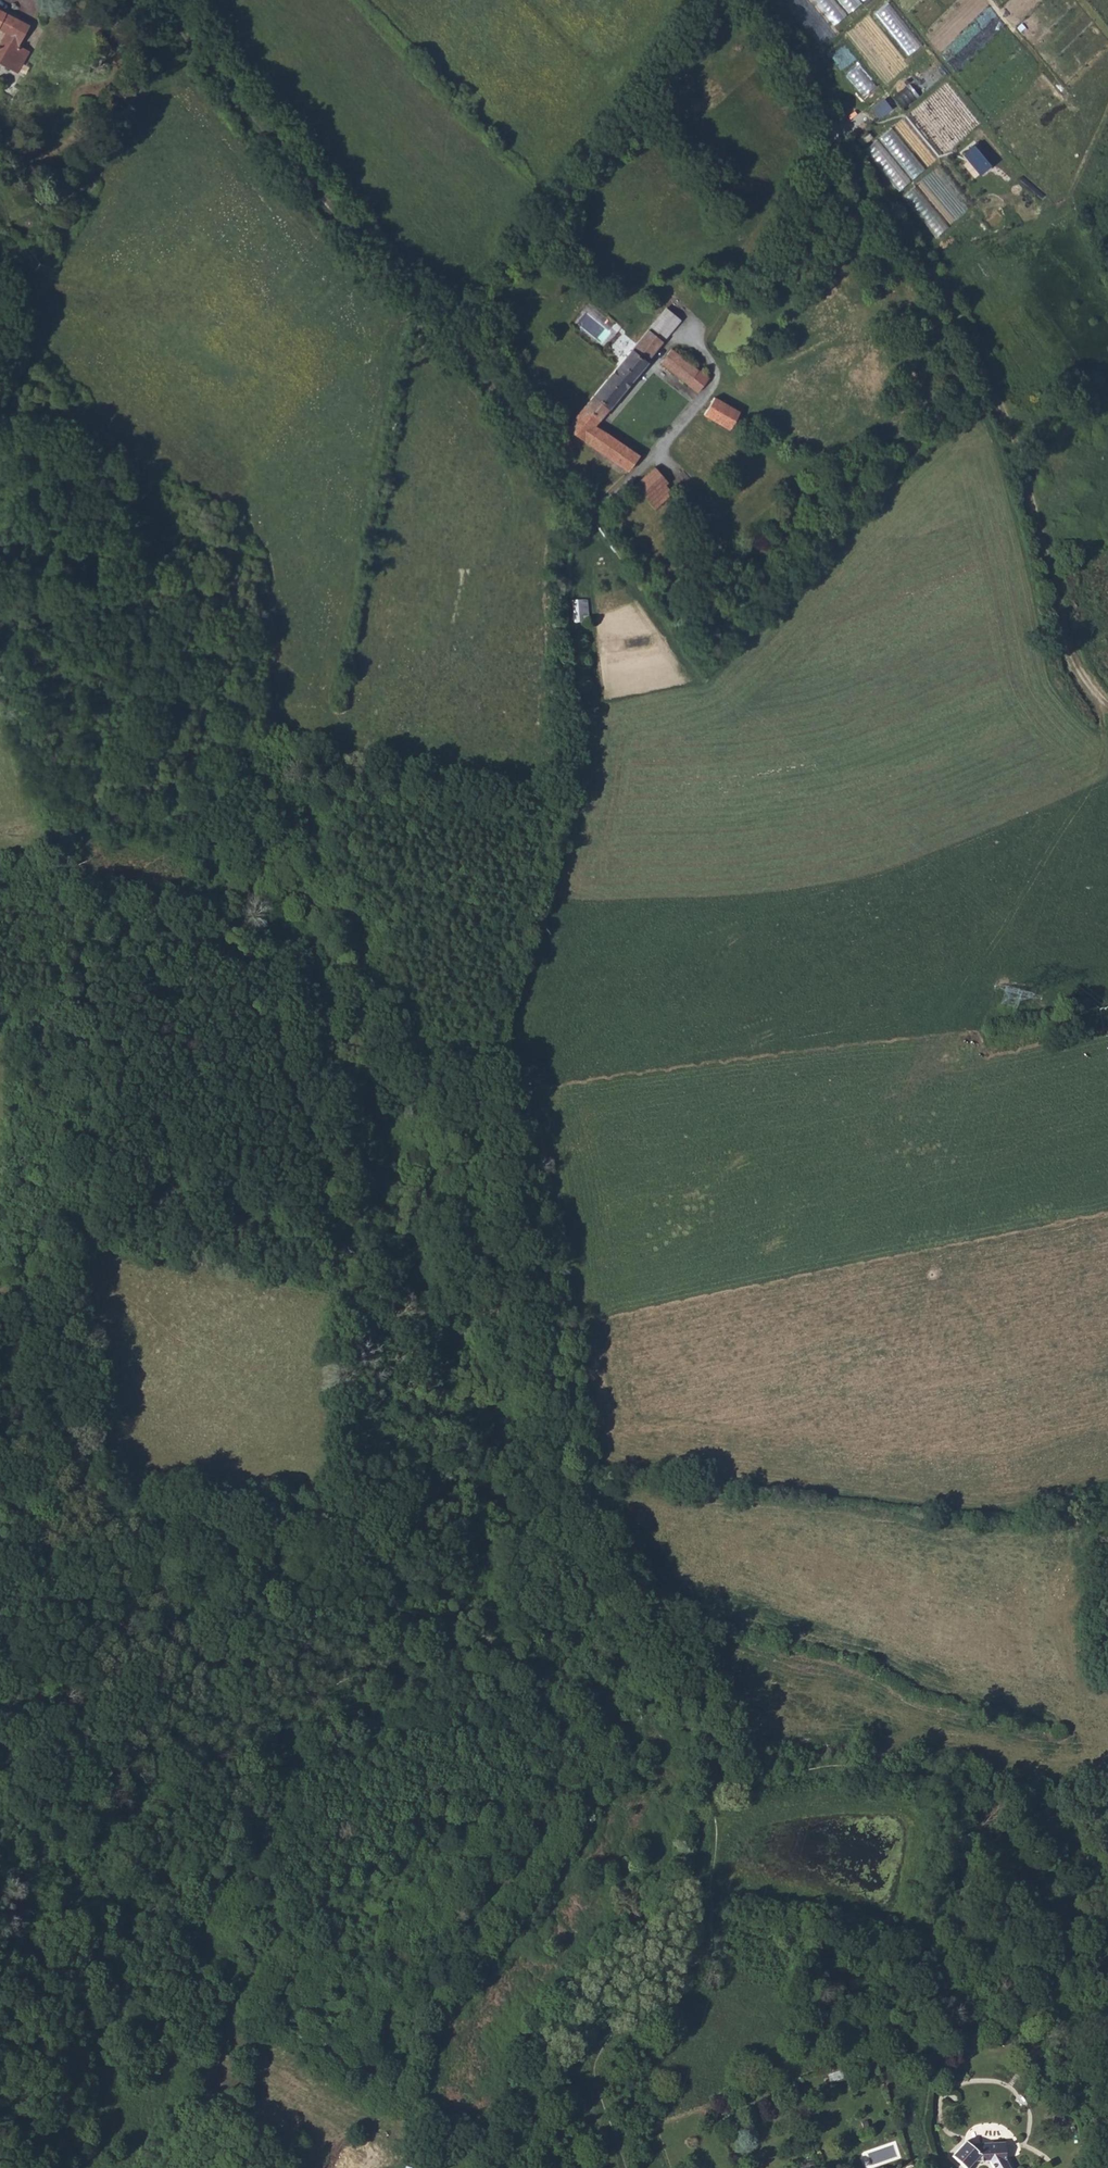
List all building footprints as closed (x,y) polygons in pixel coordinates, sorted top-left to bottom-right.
[(4,33),(0,39),(0,64),(16,73),(28,51),(18,45),(29,26),(0,10),(0,31),(4,33)] [(567,428),(596,448),(606,433),(594,425),(662,342),(647,330),(567,428)] [(659,363),(696,392),(707,377),(695,368),(671,349),(659,363)] [(702,415),(727,429),(738,412),(714,398),(702,415)] [(633,485),(646,500),(667,481),(654,467),(633,485)] [(574,621),(589,621),(589,598),(573,599),(574,621)] [(964,2167),(969,2167),(974,2163),(990,2162),(994,2167),(1011,2167),(1006,2159),(1005,2143),(968,2145),(965,2142),(951,2157),(964,2167)]
